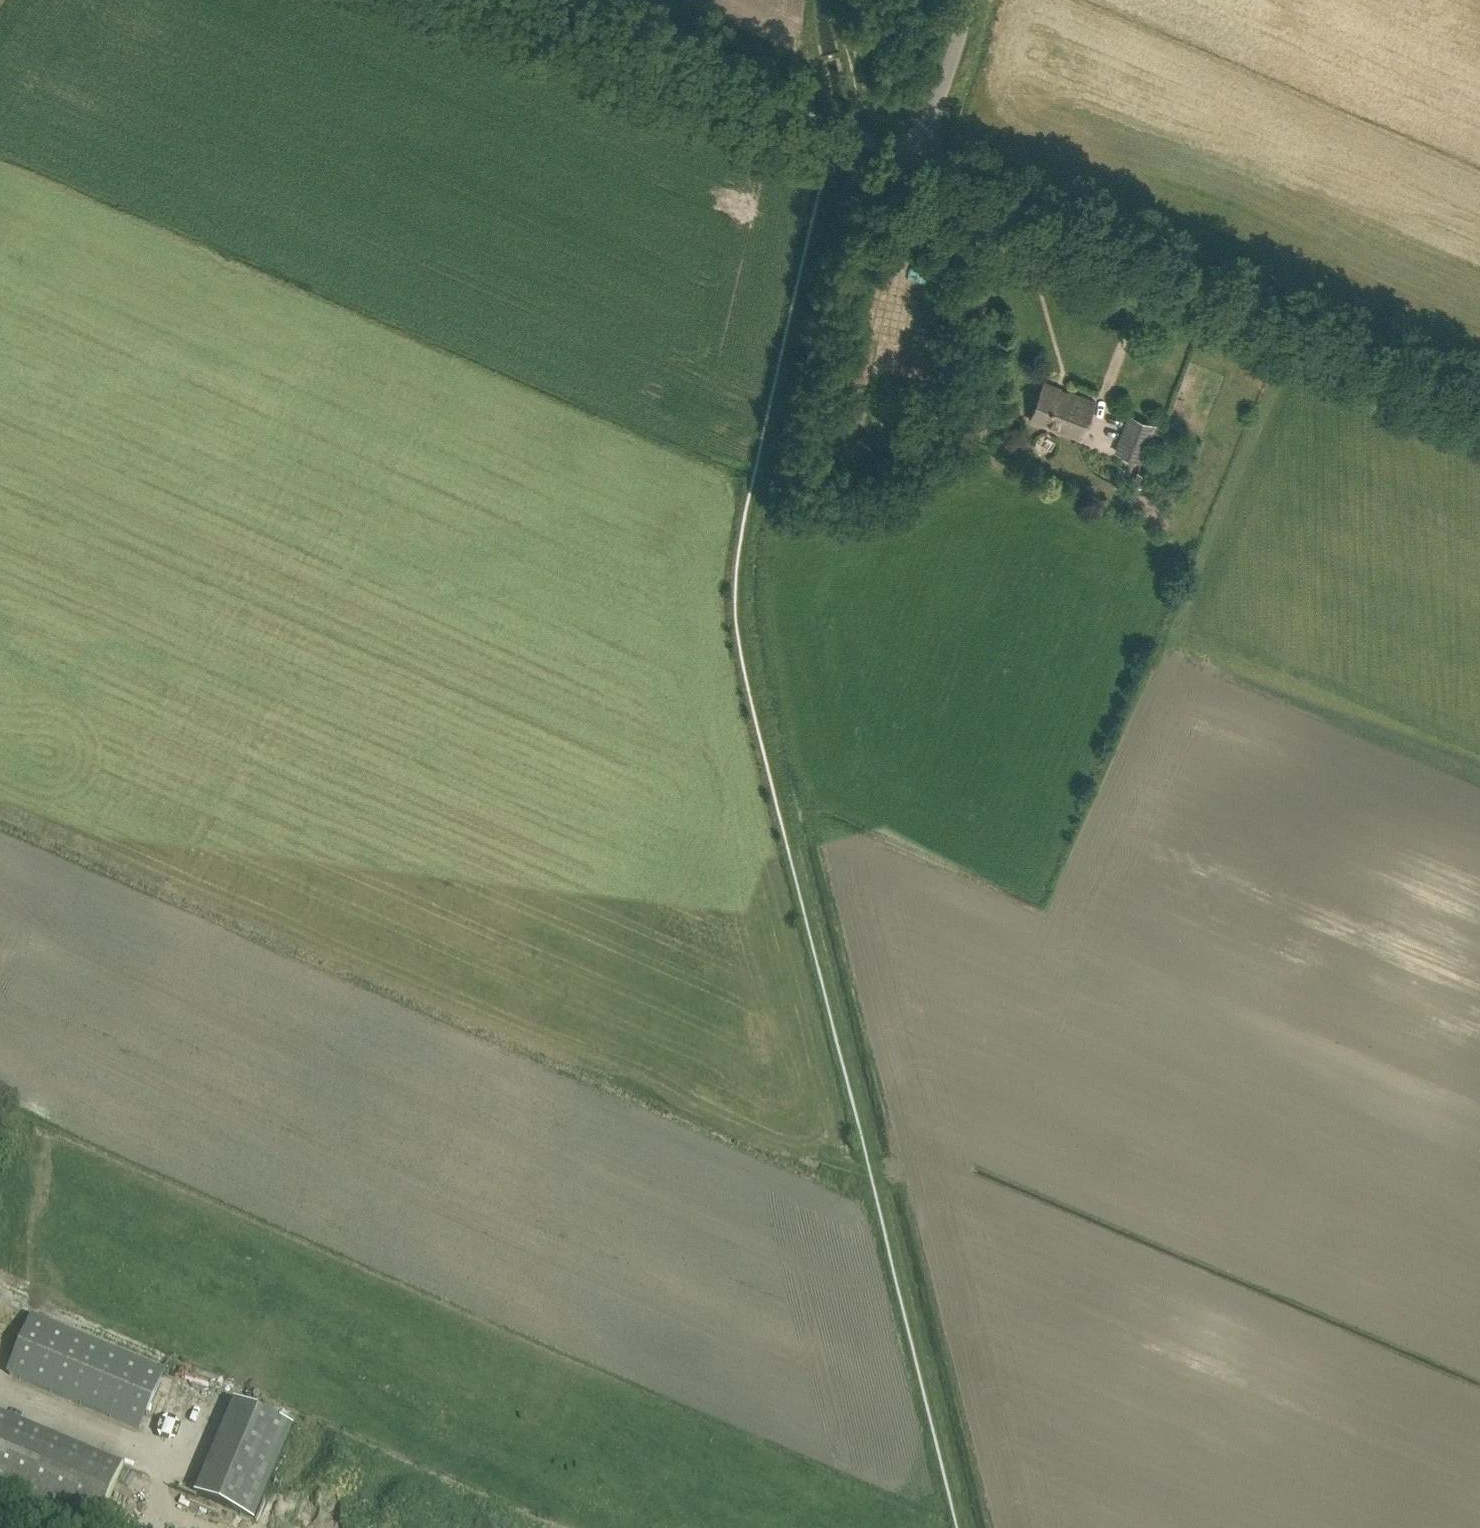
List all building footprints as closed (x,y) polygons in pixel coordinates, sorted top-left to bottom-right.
[(1096,401),(1043,381),(1030,416),(1055,427),(1056,422),(1067,426),(1064,432),(1081,438),(1096,401)] [(1156,425),(1128,415),(1114,453),(1141,463),(1156,425)] [(32,1315),(7,1374),(139,1430),(164,1371),(32,1315)] [(294,1425),(234,1400),(195,1494),(255,1519),(294,1425)] [(89,1527),(97,1527),(124,1465),(0,1413),(0,1491),(89,1527)] [(315,1421),(312,1430),(331,1437),(335,1428),(315,1421)] [(120,1500),(136,1507),(140,1498),(124,1491),(120,1500)]
